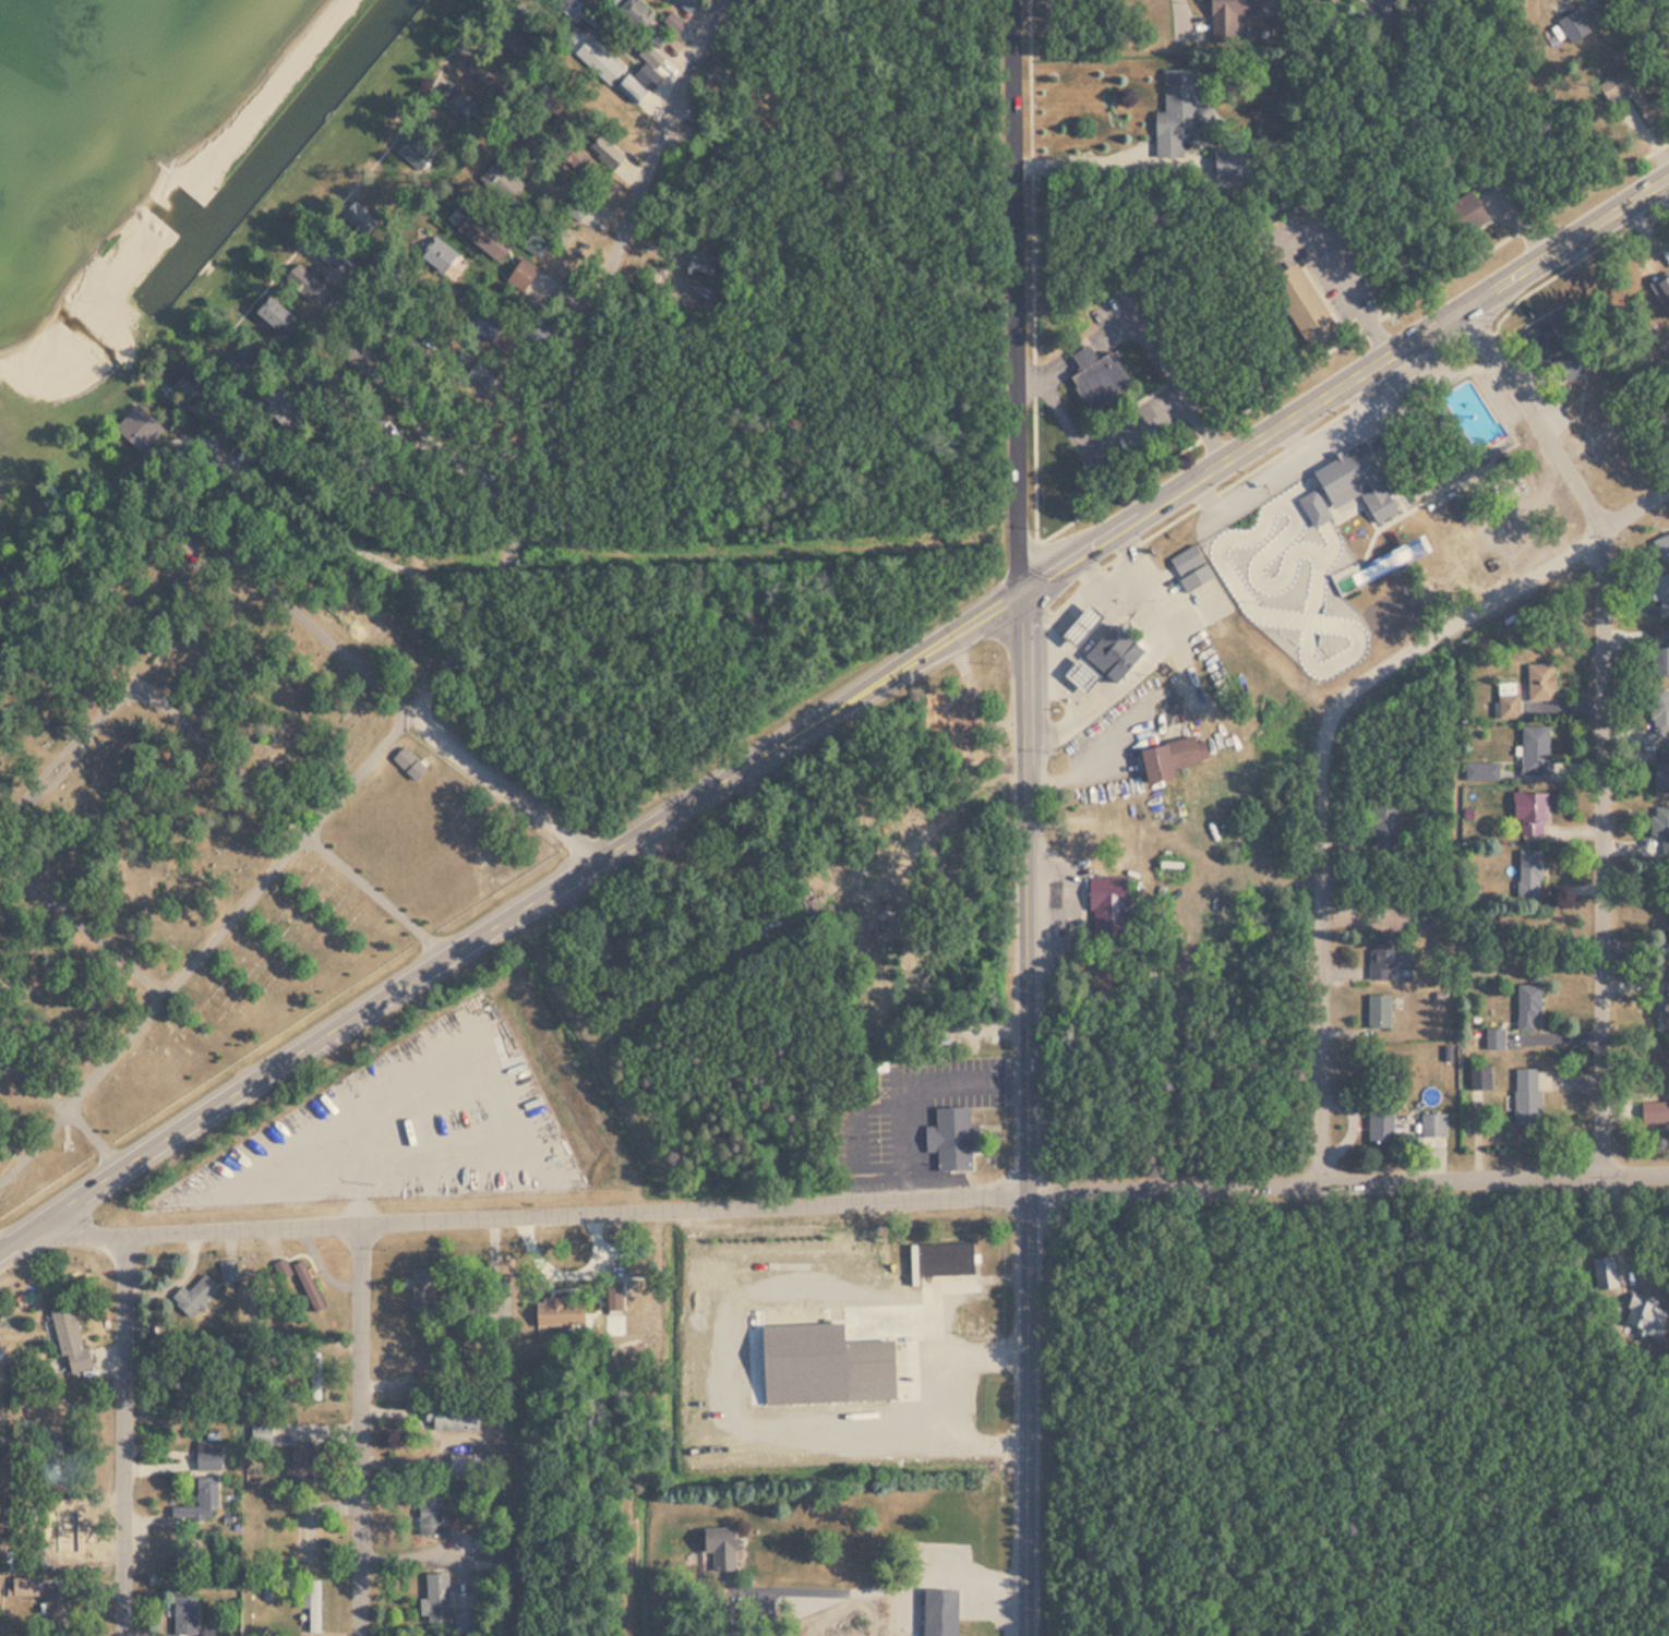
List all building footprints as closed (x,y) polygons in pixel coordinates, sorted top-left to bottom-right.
[(570,0),(543,0),(561,13),(570,0)] [(668,33),(677,20),(662,7),(656,14),(639,0),(628,0),(619,12),(659,46),(669,34),(668,33)] [(684,10),(693,0),(674,0),(684,10)] [(1205,17),(1260,16),(1260,0),(1205,0),(1205,17)] [(1589,29),(1574,7),(1553,20),(1569,44),(1589,29)] [(496,38),(512,56),(526,43),(509,25),(496,38)] [(659,77),(643,60),(628,74),(586,31),(571,46),(631,106),(659,77)] [(1152,111),(1153,158),(1179,158),(1179,141),(1197,141),(1196,69),(1162,69),(1162,111),(1152,111)] [(1620,84),(1646,127),(1657,119),(1631,77),(1620,84)] [(476,98),(449,81),(437,98),(465,116),(476,98)] [(1212,147),(1250,146),(1250,175),(1213,176),(1212,147)] [(489,184),(513,196),(521,177),(497,166),(489,184)] [(1488,219),(1469,194),(1450,208),(1467,233),(1488,219)] [(512,241),(464,209),(453,228),(500,258),(512,241)] [(572,233),(553,224),(545,238),(564,249),(572,233)] [(439,272),(453,255),(431,237),(417,253),(439,272)] [(720,270),(719,251),(687,253),(688,272),(720,270)] [(533,270),(518,261),(509,275),(524,284),(533,270)] [(1290,261),(1263,278),(1305,345),(1333,327),(1290,261)] [(310,294),(321,282),(303,265),(292,277),(310,294)] [(1646,284),(1661,306),(1668,301),(1668,269),(1646,284)] [(1584,368),(1553,313),(1530,326),(1562,381),(1584,368)] [(326,345),(365,371),(377,352),(339,326),(326,345)] [(1108,350),(1093,359),(1086,348),(1085,345),(1069,354),(1070,358),(1078,370),(1067,376),(1086,410),(1129,385),(1108,350)] [(503,369),(476,359),(469,378),(496,388),(503,369)] [(256,400),(285,425),(299,408),(271,384),(256,400)] [(115,428),(146,455),(168,430),(137,402),(115,428)] [(1400,503),(1425,490),(1390,420),(1332,449),(1344,472),(1376,456),(1400,503)] [(1369,523),(1393,513),(1360,437),(1336,447),(1369,523)] [(1246,528),(1263,516),(1258,507),(1239,518),(1246,528)] [(1401,538),(1392,522),(1368,536),(1377,550),(1401,538)] [(1668,556),(1668,529),(1648,537),(1657,561),(1668,556)] [(1336,577),(1344,591),(1418,552),(1410,539),(1336,577)] [(1165,560),(1185,592),(1212,575),(1192,543),(1165,560)] [(1649,600),(1668,600),(1668,573),(1649,573),(1649,600)] [(1362,634),(1400,617),(1391,597),(1354,613),(1362,634)] [(1055,635),(1083,603),(1098,616),(1070,648),(1055,635)] [(1084,657),(1114,625),(1143,651),(1114,683),(1084,657)] [(1649,675),(1668,675),(1668,642),(1649,642),(1649,675)] [(1079,694),(1095,675),(1073,657),(1058,675),(1079,694)] [(1526,663),(1526,700),(1551,700),(1551,663),(1526,663)] [(1497,683),(1497,717),(1515,717),(1515,683),(1497,683)] [(1650,732),(1668,732),(1668,690),(1650,690),(1650,732)] [(1521,773),(1548,773),(1548,725),(1521,725),(1521,773)] [(1133,748),(1140,782),(1168,777),(1166,768),(1204,760),(1199,735),(1133,748)] [(391,757),(403,745),(418,760),(406,772),(391,757)] [(1668,793),(1668,762),(1653,762),(1653,793),(1668,793)] [(1511,793),(1511,828),(1517,828),(1517,835),(1545,835),(1545,793),(1511,793)] [(1396,803),(1368,803),(1367,836),(1395,837),(1396,803)] [(1650,807),(1650,845),(1668,845),(1668,807),(1650,807)] [(1540,851),(1516,851),(1515,894),(1539,894),(1540,851)] [(1086,913),(1093,913),(1094,925),(1125,925),(1124,876),(1085,877),(1086,913)] [(1388,980),(1388,969),(1409,969),(1410,948),(1387,948),(1388,932),(1369,932),(1368,980),(1388,980)] [(1538,1019),(1538,985),(1514,985),(1514,1030),(1530,1030),(1530,1019),(1538,1019)] [(1389,995),(1365,995),(1365,1028),(1389,1028),(1389,995)] [(1502,1027),(1484,1027),(1484,1048),(1502,1048),(1502,1027)] [(1487,1064),(1468,1064),(1468,1084),(1487,1084),(1487,1064)] [(1512,1068),(1512,1122),(1536,1122),(1536,1068),(1512,1068)] [(1641,1123),(1668,1123),(1668,1100),(1641,1100),(1641,1123)] [(920,1108),(923,1158),(932,1158),(933,1170),(971,1169),(968,1106),(920,1108)] [(1366,1108),(1366,1141),(1391,1141),(1391,1108),(1366,1108)] [(1445,1136),(1445,1113),(1419,1113),(1419,1136),(1445,1136)] [(914,1243),(914,1275),(971,1274),(971,1243),(914,1243)] [(324,1305),(300,1260),(278,1272),(290,1293),(300,1287),(313,1312),(324,1305)] [(410,1268),(410,1315),(437,1315),(437,1268),(410,1268)] [(169,1297),(189,1317),(220,1287),(205,1272),(187,1291),(181,1285),(169,1297)] [(1632,1280),(1629,1279),(1618,1328),(1665,1339),(1668,1321),(1668,1302),(1630,1294),(1632,1280)] [(59,1373),(86,1368),(74,1303),(48,1308),(59,1373)] [(837,1382),(893,1381),(892,1340),(836,1342),(837,1382)] [(323,1398),(323,1350),(310,1350),(309,1398),(323,1398)] [(427,1429),(476,1429),(476,1408),(427,1408),(427,1429)] [(195,1471),(221,1471),(221,1440),(195,1440),(195,1471)] [(62,1480),(60,1442),(43,1442),(45,1481),(62,1480)] [(290,1472),(310,1472),(310,1442),(290,1442),(290,1472)] [(449,1472),(468,1472),(468,1456),(449,1456),(449,1472)] [(195,1507),(184,1507),(184,1523),(214,1523),(214,1483),(195,1483),(195,1507)] [(416,1536),(441,1536),(441,1496),(416,1496),(416,1536)] [(835,1505),(835,1513),(851,1511),(851,1503),(835,1505)] [(321,1513),(304,1513),(305,1563),(322,1563),(321,1513)] [(732,1571),(731,1528),(695,1528),(696,1554),(707,1554),(707,1572),(732,1571)] [(446,1574),(423,1574),(424,1599),(418,1600),(419,1623),(448,1623),(446,1574)] [(36,1577),(7,1577),(7,1597),(36,1597),(36,1577)] [(319,1631),(319,1580),(305,1580),(305,1587),(297,1587),(297,1631),(319,1631)] [(921,1589),(920,1635),(954,1635),(954,1589),(921,1589)] [(46,1592),(47,1611),(63,1610),(62,1591),(46,1592)] [(196,1596),(172,1596),(172,1635),(196,1635),(196,1596)]
